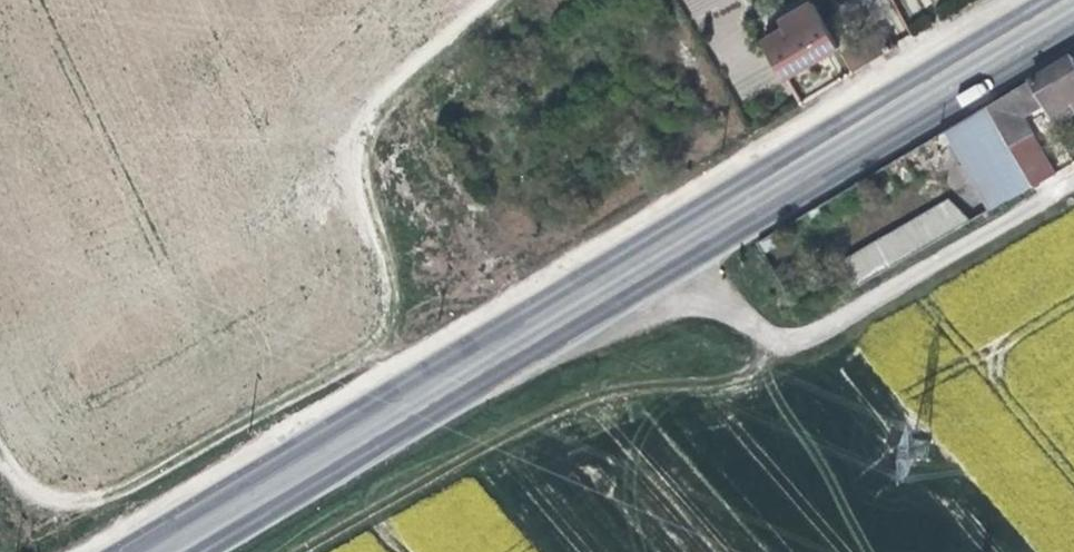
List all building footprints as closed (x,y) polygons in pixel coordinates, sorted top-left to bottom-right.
[(820,59),(837,48),(821,21),(810,4),(779,23),(783,30),(762,43),(784,80),(820,59)] [(830,16),(821,21),(837,48),(841,55),(850,50),(830,16)] [(1056,108),(1073,97),(1073,49),(1073,48),(1031,72),(990,100),(1009,141),(1032,130),(1026,116),(1042,105),(1050,100),(1056,108)] [(988,103),(946,127),(989,203),(1031,178),(1009,141),(988,103)] [(1009,141),(1031,178),(1053,166),(1032,130),(1009,141)] [(947,196),(840,257),(856,283),(972,216),(947,196)]
